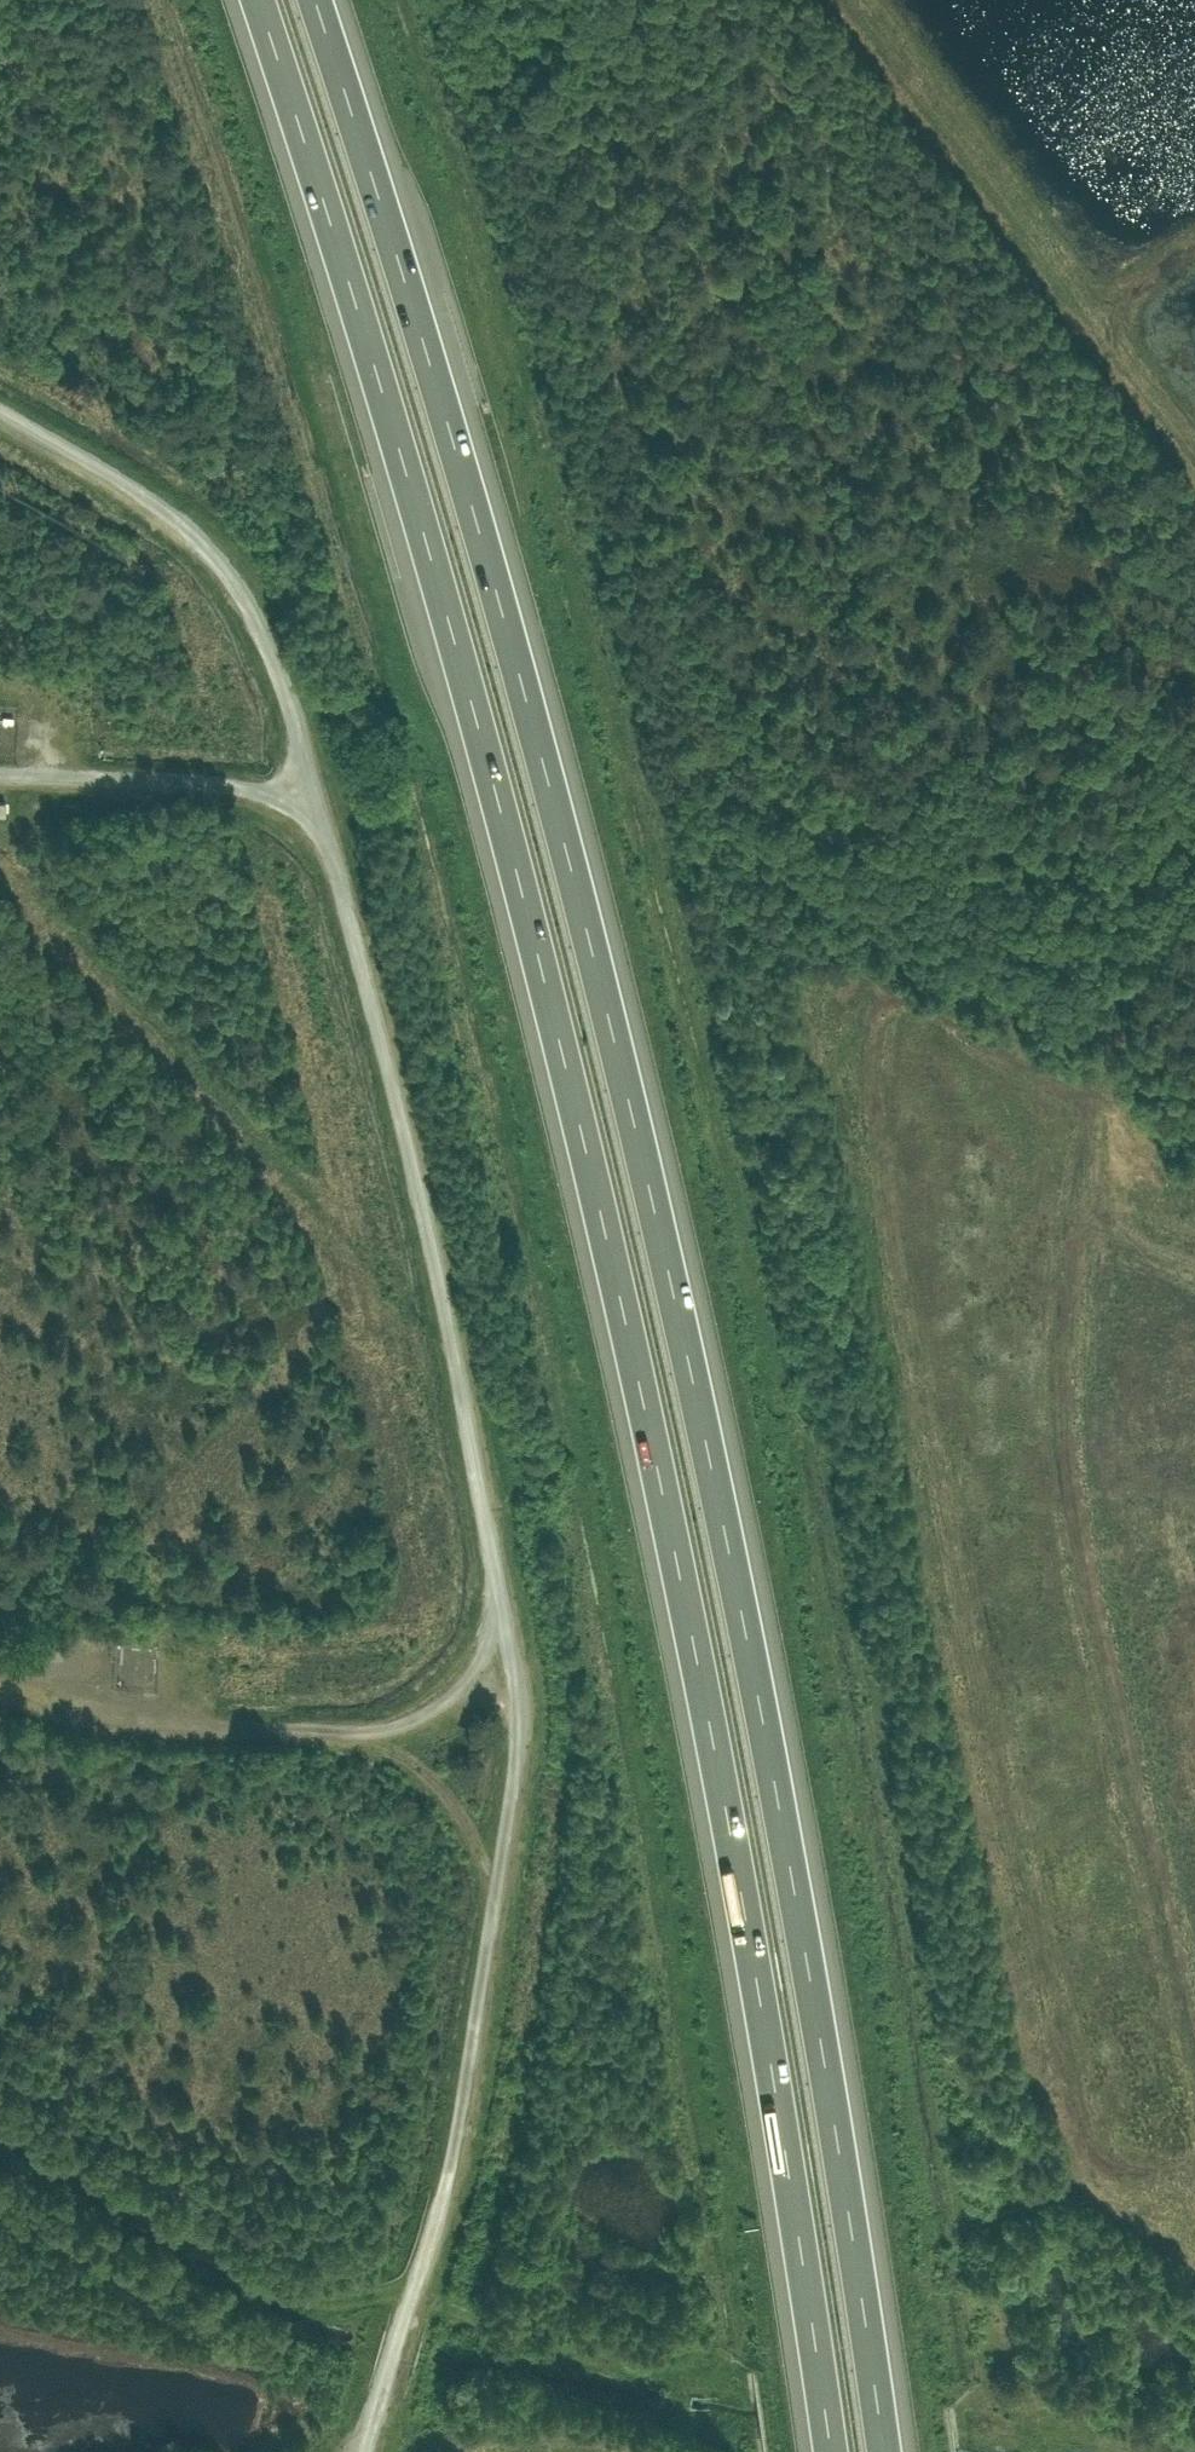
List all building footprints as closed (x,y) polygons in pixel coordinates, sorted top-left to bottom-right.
[(0,800),(0,813),(8,813),(8,800),(0,800)]
